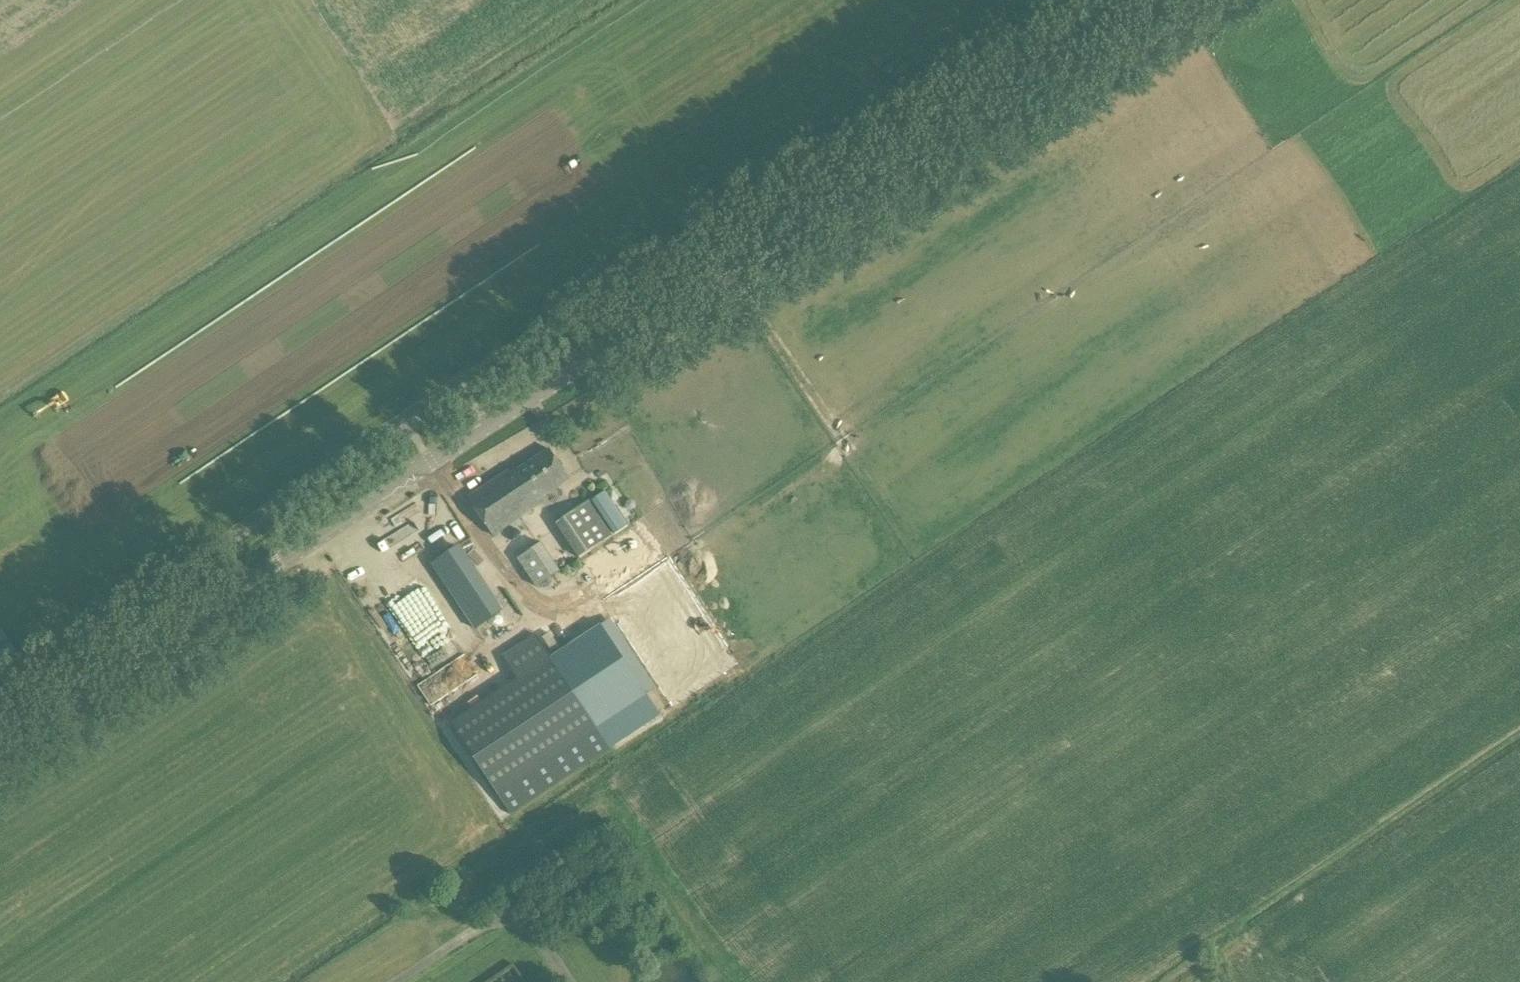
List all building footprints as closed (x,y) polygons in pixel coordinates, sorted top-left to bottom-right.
[(544,503),(541,499),(569,481),(549,450),(528,462),(527,460),(468,497),(494,536),(544,503)] [(605,491),(592,500),(615,534),(628,525),(605,491)] [(556,523),(579,559),(613,536),(589,502),(556,523)] [(432,561),(476,628),(505,609),(461,542),(432,561)] [(519,558),(538,587),(561,572),(543,543),(519,558)] [(602,624),(551,658),(610,747),(661,714),(602,624)] [(451,724),(510,812),(610,747),(551,658),(535,634),(502,656),(518,680),(451,724)]
